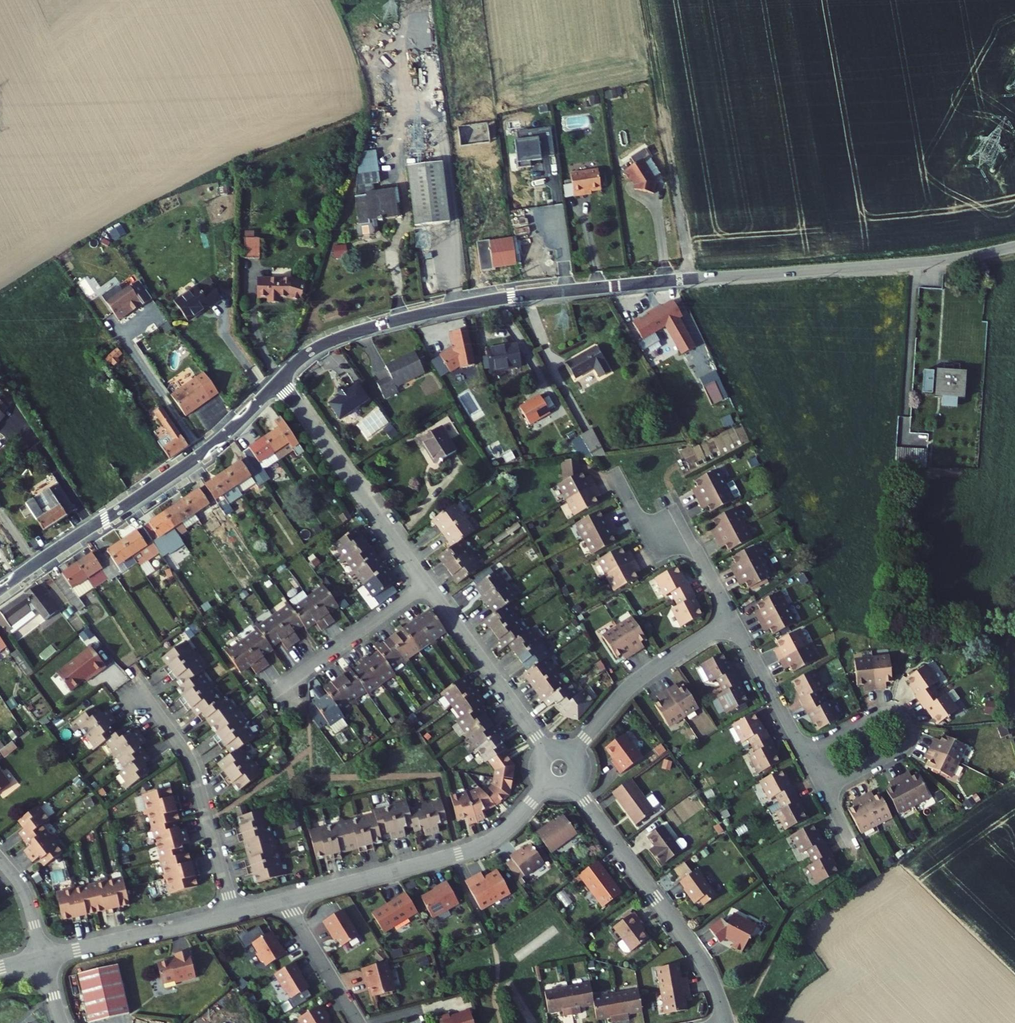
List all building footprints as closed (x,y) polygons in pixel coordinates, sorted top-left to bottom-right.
[(488,143),(484,124),(456,127),(458,147),(488,143)] [(555,157),(550,129),(512,132),(518,163),(555,157)] [(652,196),(655,184),(642,161),(622,173),(628,183),(631,182),(634,187),(633,191),(652,196)] [(421,228),(455,224),(447,164),(413,168),(421,228)] [(372,166),(373,175),(388,173),(387,165),(372,166)] [(599,189),(597,173),(570,176),(572,194),(582,193),(581,191),(599,189)] [(388,223),(402,222),(398,194),(372,198),(372,200),(362,202),(365,230),(375,229),(375,225),(381,224),(382,224),(382,226),(388,225),(388,223)] [(383,237),(381,224),(375,225),(375,229),(365,230),(363,230),(364,239),(383,237)] [(245,239),(244,259),(259,260),(260,240),(254,240),(245,239)] [(480,270),(515,264),(513,239),(476,242),(480,270)] [(295,279),(260,277),(260,297),(270,298),(270,302),(281,302),(281,298),(292,298),(302,300),(305,281),(295,279)] [(144,280),(143,279),(125,292),(122,286),(118,286),(106,295),(122,318),(145,301),(147,303),(156,297),(150,289),(144,280)] [(177,301),(190,320),(211,305),(213,308),(224,299),(214,285),(204,293),(199,286),(177,301)] [(673,301),(633,322),(643,340),(665,328),(680,357),(697,348),(673,301)] [(479,364),(472,328),(457,331),(460,345),(457,347),(444,354),(454,370),(464,364),(464,367),(479,364)] [(639,344),(642,350),(656,342),(652,336),(639,344)] [(492,349),(496,370),(525,364),(521,343),(492,349)] [(606,376),(617,370),(603,346),(574,362),(583,377),(601,366),(606,376)] [(105,359),(111,367),(123,357),(117,349),(105,359)] [(428,374),(419,352),(389,365),(394,376),(380,382),(387,398),(401,392),(398,387),(428,374)] [(968,369),(938,367),(937,376),(934,376),(935,370),(926,369),(924,392),(933,392),(934,381),(937,381),(936,395),(944,396),(943,403),(958,404),(959,397),(966,397),(968,369)] [(191,392),(178,401),(190,418),(203,409),(204,410),(224,396),(211,379),(203,385),(202,383),(190,391),(191,392)] [(369,400),(357,383),(330,403),(341,419),(369,400)] [(716,383),(704,389),(712,405),(724,399),(716,383)] [(551,414),(540,394),(519,406),(530,426),(551,414)] [(7,418),(6,416),(11,410),(0,399),(0,425),(7,418)] [(173,458),(191,446),(164,408),(157,413),(171,435),(162,441),(173,458)] [(268,438),(284,460),(299,450),(303,455),(309,451),(285,416),(278,421),(283,427),(268,438)] [(459,452),(444,427),(422,441),(437,465),(459,452)] [(906,437),(908,430),(900,428),(898,435),(906,437)] [(598,429),(587,435),(599,456),(612,454),(598,429)] [(588,458),(599,456),(587,435),(578,440),(588,458)] [(247,452),(250,457),(265,479),(273,474),(269,468),(273,468),(284,460),(268,438),(247,452)] [(930,448),(897,446),(896,463),(929,465),(930,448)] [(250,457),(230,470),(245,492),(257,484),(260,488),(268,483),(265,479),(250,457)] [(701,499),(729,485),(721,469),(698,481),(703,490),(697,493),(701,499)] [(230,470),(209,485),(219,499),(226,510),(234,505),(233,503),(246,494),(245,492),(230,470)] [(572,499),(600,484),(596,477),(590,480),(586,471),(579,475),(577,472),(571,476),(572,478),(563,483),(572,499)] [(78,508),(60,482),(50,488),(68,515),(78,508)] [(600,484),(572,499),(580,514),(602,503),(597,494),(603,490),(600,484)] [(209,485),(188,499),(198,513),(219,499),(209,485)] [(729,485),(701,499),(704,506),(710,503),(715,512),(737,500),(729,485)] [(43,531),(68,515),(50,488),(26,505),(43,531)] [(188,499),(168,513),(178,527),(198,513),(188,499)] [(478,530),(459,503),(434,521),(436,525),(440,522),(454,541),(450,543),(453,548),(443,555),(462,582),(483,567),(464,540),(478,530)] [(718,538),(746,524),(738,508),(716,520),(720,529),(715,532),(718,538)] [(589,537),(617,523),(613,516),(607,519),(603,510),(581,522),(589,537)] [(357,518),(352,512),(345,517),(350,523),(357,518)] [(168,513),(148,526),(158,541),(178,527),(168,513)] [(617,523),(589,537),(597,553),(619,541),(614,532),(620,529),(617,523)] [(746,524),(718,538),(721,545),(727,542),(732,551),(754,539),(746,524)] [(148,526),(126,540),(143,565),(165,551),(158,541),(148,526)] [(389,564),(362,527),(341,542),(348,553),(351,556),(353,560),(361,571),(363,574),(379,595),(381,598),(403,583),(396,573),(399,571),(392,561),(389,564)] [(126,540),(105,555),(122,579),(143,565),(126,540)] [(610,574),(639,559),(635,553),(629,556),(624,546),(602,558),(610,574)] [(738,576),(766,562),(758,546),(736,557),(740,566),(734,569),(738,576)] [(102,549),(82,562),(96,584),(109,576),(114,585),(122,579),(105,555),(102,549)] [(639,559),(610,574),(619,590),(641,578),(636,569),(642,566),(639,559)] [(82,562),(61,577),(80,604),(89,598),(84,592),(96,584),(82,562)] [(766,562),(738,576),(741,582),(747,579),(751,589),(774,577),(766,562)] [(521,596),(501,568),(478,585),(485,594),(481,597),(487,605),(490,603),(497,612),(483,622),(486,626),(490,624),(504,642),(500,645),(502,649),(511,643),(530,670),(522,676),(525,680),(529,677),(542,696),(538,699),(541,703),(546,700),(552,707),(557,703),(566,716),(568,714),(570,717),(580,719),(586,712),(584,711),(594,699),(587,688),(582,692),(573,680),(566,685),(547,658),(551,655),(532,628),(528,631),(508,604),(521,596)] [(679,602),(697,593),(693,586),(691,587),(683,569),(663,578),(671,597),(676,595),(679,602)] [(43,582),(0,613),(0,617),(13,636),(44,613),(50,621),(61,613),(48,595),(51,593),(43,582)] [(331,591),(331,590),(328,592),(306,608),(302,610),(300,606),(296,609),(273,625),(271,627),(272,629),(269,632),(246,648),(243,650),(257,670),(265,665),(270,673),(283,663),(278,656),(287,650),(285,647),(292,642),(298,650),(311,641),(305,632),(313,626),(316,630),(324,625),(330,634),(344,624),(338,616),(345,611),(331,591)] [(761,622),(790,608),(781,592),(759,603),(764,613),(758,616),(761,622)] [(700,601),(697,593),(679,602),(682,608),(677,610),(686,629),(705,620),(697,602),(700,601)] [(790,608),(761,622),(765,628),(771,625),(775,635),(798,623),(790,608)] [(445,644),(455,637),(440,614),(412,634),(409,630),(404,634),(407,638),(389,650),(386,646),(381,650),(387,658),(378,664),(376,661),(367,668),(369,671),(360,677),(356,672),(350,676),(353,679),(331,695),(335,701),(326,707),(324,704),(319,707),(337,733),(348,726),(351,723),(347,717),(358,710),(361,707),(364,705),(375,698),(376,700),(380,698),(401,683),(403,681),(400,676),(411,668),(415,666),(417,664),(439,648),(442,646),(445,644)] [(621,625),(638,652),(644,648),(640,642),(649,637),(636,616),(621,625)] [(638,652),(621,625),(606,635),(619,656),(628,650),(631,656),(638,652)] [(781,660),(810,647),(803,631),(780,641),(784,651),(778,653),(781,660)] [(0,636),(0,656),(10,649),(0,636)] [(246,793),(269,776),(267,773),(252,752),(250,750),(254,747),(264,740),(262,737),(246,715),(244,712),(241,709),(238,711),(231,700),(227,703),(220,692),(218,690),(216,687),(208,676),(214,672),(206,660),(204,658),(202,655),(194,643),(171,659),(177,667),(172,671),(182,684),(186,681),(192,688),(186,692),(191,700),(188,702),(196,715),(200,712),(209,725),(214,721),(225,737),(221,741),(230,753),(234,750),(240,757),(227,766),(233,774),(228,777),(237,789),(241,786),(246,793)] [(102,675),(113,666),(98,646),(64,673),(78,691),(100,673),(102,675)] [(810,647),(781,660),(784,667),(790,664),(794,673),(817,663),(810,647)] [(21,652),(15,657),(31,679),(38,674),(21,652)] [(720,685),(739,676),(735,669),(732,671),(723,653),(703,663),(713,681),(717,679),(720,685)] [(873,659),(877,690),(884,689),(883,683),(893,682),(891,657),(873,659)] [(877,690),(873,659),(856,660),(858,685),(869,684),(869,691),(877,690)] [(943,679),(931,663),(913,675),(924,691),(921,693),(925,700),(943,688),(938,682),(943,679)] [(825,687),(815,670),(796,680),(805,697),(802,699),(805,706),(824,697),(820,690),(825,687)] [(720,694),(729,712),(748,702),(739,685),(743,683),(739,676),(720,685),(724,692),(720,694)] [(478,689),(472,681),(468,683),(454,693),(446,699),(449,703),(456,713),(464,723),(466,727),(462,730),(469,740),(472,743),(474,747),(482,758),(483,758),(486,761),(493,771),(496,769),(501,777),(499,784),(498,792),(487,799),(484,794),(472,798),(471,795),(461,798),(457,799),(461,813),(463,821),(472,819),(475,826),(483,825),(490,822),(489,817),(501,814),(515,804),(523,773),(512,757),(516,755),(511,748),(517,744),(512,737),(508,732),(504,734),(498,725),(491,716),(495,713),(492,709),(486,700),(489,698),(485,692),(482,687),(478,689)] [(673,686),(689,713),(704,705),(691,683),(682,688),(679,682),(673,686)] [(689,713),(673,686),(667,690),(670,695),(661,700),(673,722),(689,713)] [(952,693),(958,701),(966,696),(960,687),(952,693)] [(943,688),(925,700),(930,707),(933,704),(944,721),(962,708),(958,701),(952,693),(951,692),(947,694),(943,688)] [(824,697),(805,706),(809,713),(813,711),(821,729),(841,719),(831,701),(827,703),(824,697)] [(984,713),(993,715),(995,704),(987,702),(984,713)] [(106,715),(100,706),(79,722),(81,725),(97,745),(99,749),(108,742),(115,752),(118,755),(120,758),(127,768),(120,773),(128,783),(131,787),(151,771),(146,764),(153,759),(144,746),(150,742),(140,729),(134,734),(129,727),(120,733),(115,727),(122,722),(112,710),(106,715)] [(752,745),(770,736),(767,729),(763,731),(754,713),(735,723),(744,741),(749,739),(752,745)] [(645,756),(626,730),(607,743),(617,757),(613,760),(622,772),(645,756)] [(751,754),(760,772),(780,762),(771,745),(774,743),(770,736),(752,745),(755,752),(751,754)] [(931,749),(959,762),(967,747),(944,736),(940,745),(934,742),(931,749)] [(8,747),(4,741),(0,743),(0,753),(3,751),(8,747)] [(7,756),(20,746),(16,741),(8,747),(3,751),(7,756)] [(959,762),(931,749),(927,755),(933,758),(929,767),(951,778),(959,762)] [(13,783),(0,766),(0,793),(13,783)] [(779,802),(797,793),(793,785),(790,787),(781,770),(762,780),(771,798),(775,795),(779,802)] [(658,807),(635,774),(615,788),(639,821),(658,807)] [(900,777),(914,805),(930,797),(918,775),(909,779),(906,774),(900,777)] [(914,805),(900,777),(893,780),(896,786),(887,791),(899,813),(914,805)] [(168,861),(172,875),(173,878),(174,882),(178,895),(205,887),(202,878),(207,876),(203,862),(198,863),(195,853),(190,855),(188,847),(196,844),(191,829),(184,832),(181,822),(185,821),(183,813),(188,811),(184,796),(179,798),(175,788),(148,796),(152,810),(153,813),(154,816),(158,829),(159,833),(167,858),(168,861)] [(693,793),(667,811),(677,826),(703,808),(693,793)] [(778,811),(787,829),(806,819),(797,801),(801,800),(797,793),(779,802),(768,808),(771,814),(778,811)] [(862,796),(877,824),(892,816),(881,794),(872,799),(869,793),(862,796)] [(877,824),(862,796),(856,800),(859,805),(850,810),(861,832),(877,824)] [(312,832),(309,833),(316,860),(326,858),(328,863),(343,859),(341,854),(359,848),(361,854),(376,850),(374,844),(383,842),(381,835),(391,832),(393,839),(408,835),(406,828),(415,825),(416,830),(427,827),(428,834),(443,830),(442,824),(449,821),(443,800),(431,803),(428,804),(424,805),(410,809),(407,797),(403,798),(377,805),(373,806),(374,809),(375,814),(372,815),(346,822),(342,823),(338,824),(312,832)] [(39,807),(20,822),(26,829),(20,834),(24,840),(26,838),(31,845),(25,850),(35,861),(41,856),(46,863),(62,851),(54,841),(52,838),(50,835),(42,825),(49,820),(41,810),(39,807)] [(248,812),(253,830),(247,832),(251,846),(257,845),(262,862),(256,864),(261,878),(267,876),(270,887),(298,879),(297,875),(289,849),(288,846),(287,842),(280,817),(279,813),(260,819),(257,810),(248,812)] [(551,823),(543,829),(558,850),(586,830),(572,811),(562,819),(553,825),(551,823)] [(560,816),(551,823),(553,825),(562,819),(560,816)] [(676,836),(663,818),(648,829),(655,840),(650,844),(661,859),(685,842),(686,837),(682,831),(676,836)] [(810,856),(828,846),(825,839),(821,841),(812,824),(793,834),(802,852),(806,850),(810,856)] [(551,858),(539,841),(526,850),(524,847),(518,852),(519,855),(532,872),(551,858)] [(809,865),(818,883),(838,873),(829,855),(832,854),(828,846),(810,856),(813,863),(809,865)] [(519,855),(513,859),(526,876),(532,872),(519,855)] [(676,866),(682,875),(692,868),(686,859),(676,866)] [(622,881),(607,860),(587,874),(611,906),(628,894),(620,883),(622,881)] [(684,877),(682,879),(691,891),(690,891),(696,899),(702,895),(707,902),(718,893),(710,883),(709,883),(702,874),(704,872),(700,866),(694,870),(684,877)] [(682,875),(684,877),(694,870),(692,868),(682,875)] [(488,873),(473,882),(488,910),(518,894),(505,870),(491,878),(488,873)] [(70,887),(58,890),(64,917),(74,915),(75,921),(90,918),(88,911),(106,907),(108,913),(123,910),(122,903),(131,901),(124,874),(110,878),(107,879),(104,879),(77,885),(74,886),(70,887)] [(470,902),(456,881),(444,888),(446,890),(432,899),(444,918),(470,902)] [(428,913),(416,893),(383,914),(395,933),(428,913)] [(725,916),(712,926),(722,939),(727,935),(735,940),(733,944),(744,949),(751,936),(752,937),(758,925),(747,918),(748,916),(736,910),(732,916),(728,920),(725,916)] [(368,938),(352,912),(333,923),(338,931),(340,929),(352,948),(368,938)] [(651,925),(643,914),(623,928),(632,941),(627,945),(633,954),(635,954),(638,954),(641,952),(641,953),(659,940),(649,927),(651,925)] [(286,940),(281,933),(263,945),(269,955),(266,956),(271,964),(274,963),(277,967),(297,955),(292,946),(290,948),(288,945),(285,944),(286,940)] [(208,976),(201,949),(187,952),(188,956),(168,961),(173,982),(187,979),(187,981),(208,976)] [(312,975),(305,963),(286,974),(290,979),(288,980),(295,991),(296,990),(302,999),(319,989),(314,981),(310,976),(312,975)] [(405,992),(397,963),(372,969),(376,983),(379,982),(383,998),(405,992)] [(82,976),(93,1022),(100,1022),(133,1015),(121,966),(82,976)] [(688,983),(687,969),(667,971),(669,995),(697,991),(696,983),(688,983)] [(587,1009),(603,1007),(602,1001),(600,986),(575,989),(579,1018),(588,1017),(587,1009)] [(570,1019),(579,1018),(575,989),(552,992),(555,1014),(569,1012),(570,1019)] [(698,1001),(697,991),(669,995),(672,1018),(693,1015),(691,1002),(698,1001)] [(651,994),(625,998),(628,1022),(638,1022),(638,1019),(654,1017),(651,997),(651,994)] [(625,998),(602,1001),(603,1007),(605,1022),(608,1022),(619,1022),(628,1022),(625,998)] [(331,1006),(310,1019),(313,1022),(339,1022),(337,1020),(339,1018),(331,1006)] [(457,1015),(456,1013),(445,1017),(447,1022),(481,1022),(476,1009),(466,1012),(457,1015)]
